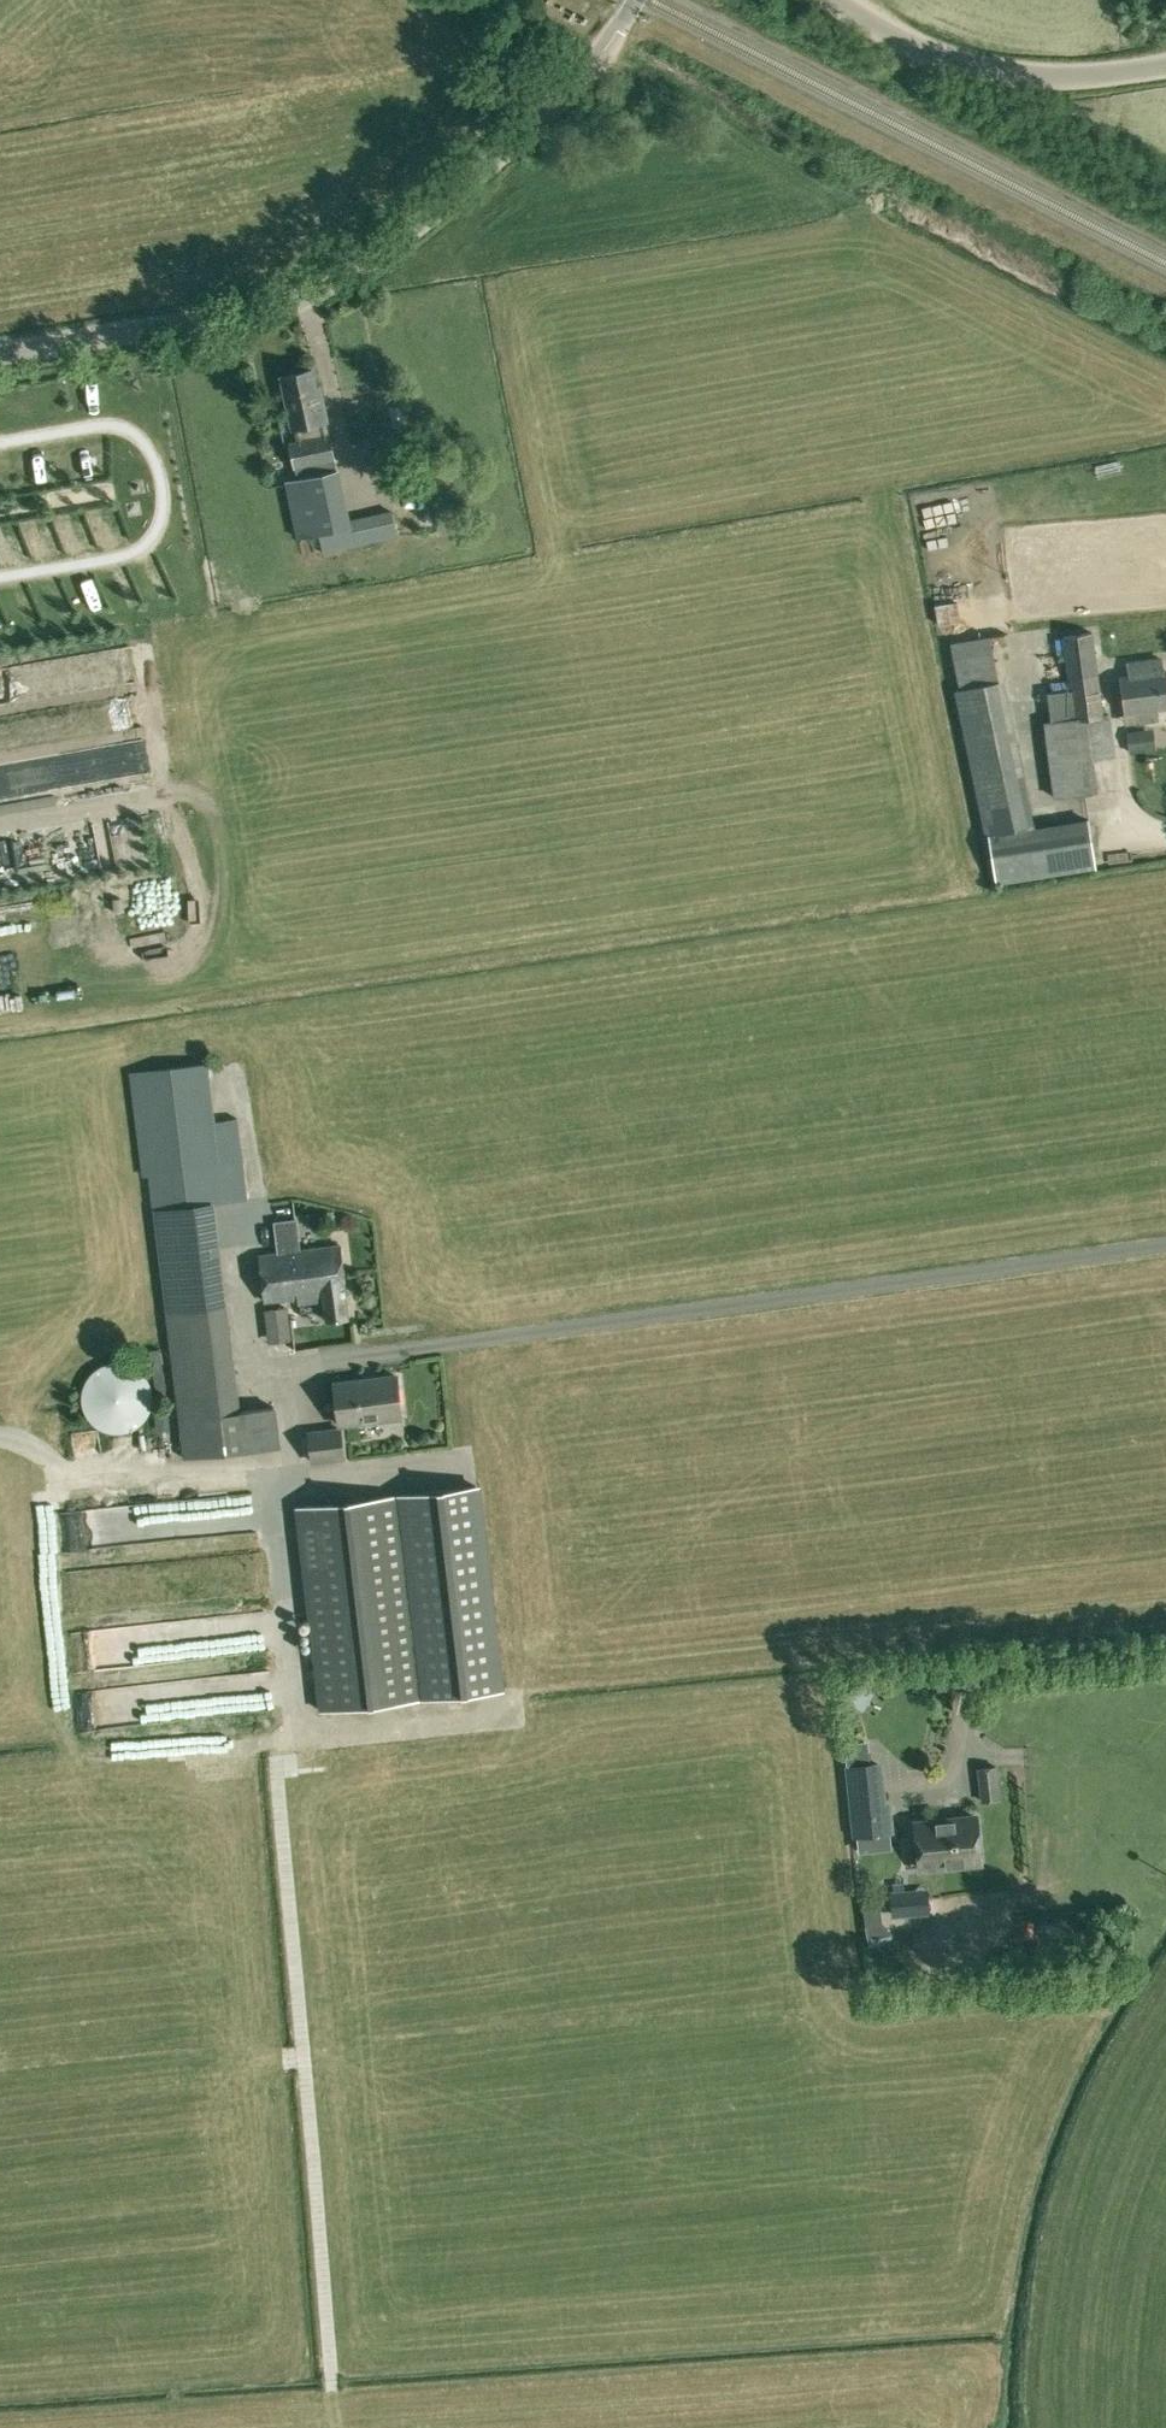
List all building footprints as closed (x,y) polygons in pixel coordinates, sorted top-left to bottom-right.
[(292,415),(297,443),(330,436),(324,408),(325,407),(320,386),(315,387),(312,370),(283,376),(291,416),(292,415)] [(292,444),(299,480),(338,472),(330,436),(297,443),(292,444)] [(322,551),(335,549),(337,560),(350,557),(351,560),(395,550),(393,538),(397,537),(392,510),(387,511),(348,520),(338,472),(299,480),(287,483),(299,537),(318,533),(322,551)] [(957,600),(933,603),(936,622),(959,619),(957,600)] [(1067,690),(1071,718),(1103,714),(1091,632),(1061,636),(1065,669),(1067,669),(1070,689),(1067,690)] [(990,636),(960,641),(952,642),(972,735),(970,736),(976,762),(994,846),(995,846),(1001,883),(1093,868),(1086,818),(1023,828),(1000,690),(990,636)] [(1165,705),(1165,669),(1162,670),(1161,657),(1130,661),(1131,674),(1121,675),(1126,710),(1136,709),(1137,720),(1156,717),(1155,707),(1165,705)] [(1108,713),(1103,714),(1071,718),(1044,722),(1052,798),(1096,792),(1093,758),(1115,755),(1108,713)] [(1130,753),(1157,750),(1154,728),(1127,731),(1130,753)] [(19,760),(18,779),(35,780),(36,761),(19,760)] [(1118,842),(1093,847),(1095,859),(1120,854),(1118,842)] [(238,1120),(215,1123),(207,1064),(129,1074),(142,1178),(147,1178),(165,1315),(226,1306),(217,1235),(251,1231),(243,1160),(238,1120)] [(279,1238),(277,1238),(279,1254),(297,1251),(298,1251),(294,1222),(277,1224),(279,1238)] [(343,1271),(340,1245),(298,1251),(297,1251),(301,1277),(343,1271)] [(299,1297),(300,1303),(304,1302),(301,1277),(297,1251),(279,1254),(259,1256),(265,1302),(299,1297)] [(304,1302),(324,1300),(326,1320),(348,1317),(345,1291),(346,1291),(343,1271),(301,1277),(304,1302)] [(226,1306),(165,1315),(183,1458),(281,1447),(276,1407),(240,1411),(226,1306)] [(266,1310),(270,1342),(293,1339),(288,1307),(266,1310)] [(83,1394),(83,1397),(83,1399),(83,1403),(83,1408),(84,1410),(85,1414),(87,1418),(88,1420),(91,1423),(94,1427),(97,1430),(101,1432),(103,1433),(105,1434),(109,1435),(111,1436),(116,1436),(120,1436),(125,1436),(127,1435),(131,1434),(135,1432),(137,1431),(139,1429),(142,1426),(145,1423),(146,1421),(148,1420),(150,1416),(151,1412),(152,1407),(153,1405),(153,1401),(153,1398),(153,1396),(152,1394),(152,1392),(151,1388),(149,1384),(147,1382),(146,1380),(143,1377),(140,1374),(138,1372),(135,1370),(133,1369),(128,1367),(126,1367),(122,1366),(120,1366),(115,1366),(113,1366),(111,1366),(107,1367),(103,1369),(101,1370),(99,1371),(95,1374),(92,1377),(90,1379),(88,1382),(87,1384),(86,1386),(84,1390),(84,1392),(83,1394)] [(339,1424),(401,1416),(396,1376),(333,1384),(339,1424)] [(309,1434),(314,1467),(351,1462),(346,1429),(309,1434)] [(322,1708),(428,1696),(505,1688),(481,1484),(403,1493),(298,1505),(322,1708)] [(250,1486),(211,1488),(213,1523),(251,1521),(250,1486)] [(210,1496),(55,1507),(57,1544),(191,1535),(191,1545),(253,1540),(252,1525),(212,1528),(210,1496)] [(66,1604),(108,1602),(106,1566),(64,1568),(66,1604)] [(860,1678),(846,1699),(863,1709),(876,1688),(860,1678)] [(845,1765),(853,1837),(895,1833),(892,1803),(887,1804),(883,1761),(845,1765)] [(981,1801),(1000,1799),(997,1766),(976,1768),(981,1801)] [(981,1861),(976,1812),(915,1818),(920,1867),(981,1861)] [(928,1912),(926,1896),(926,1892),(890,1895),(892,1915),(908,1914),(928,1912)] [(862,1902),(866,1937),(892,1934),(892,1931),(880,1920),(878,1900),(862,1902)]
